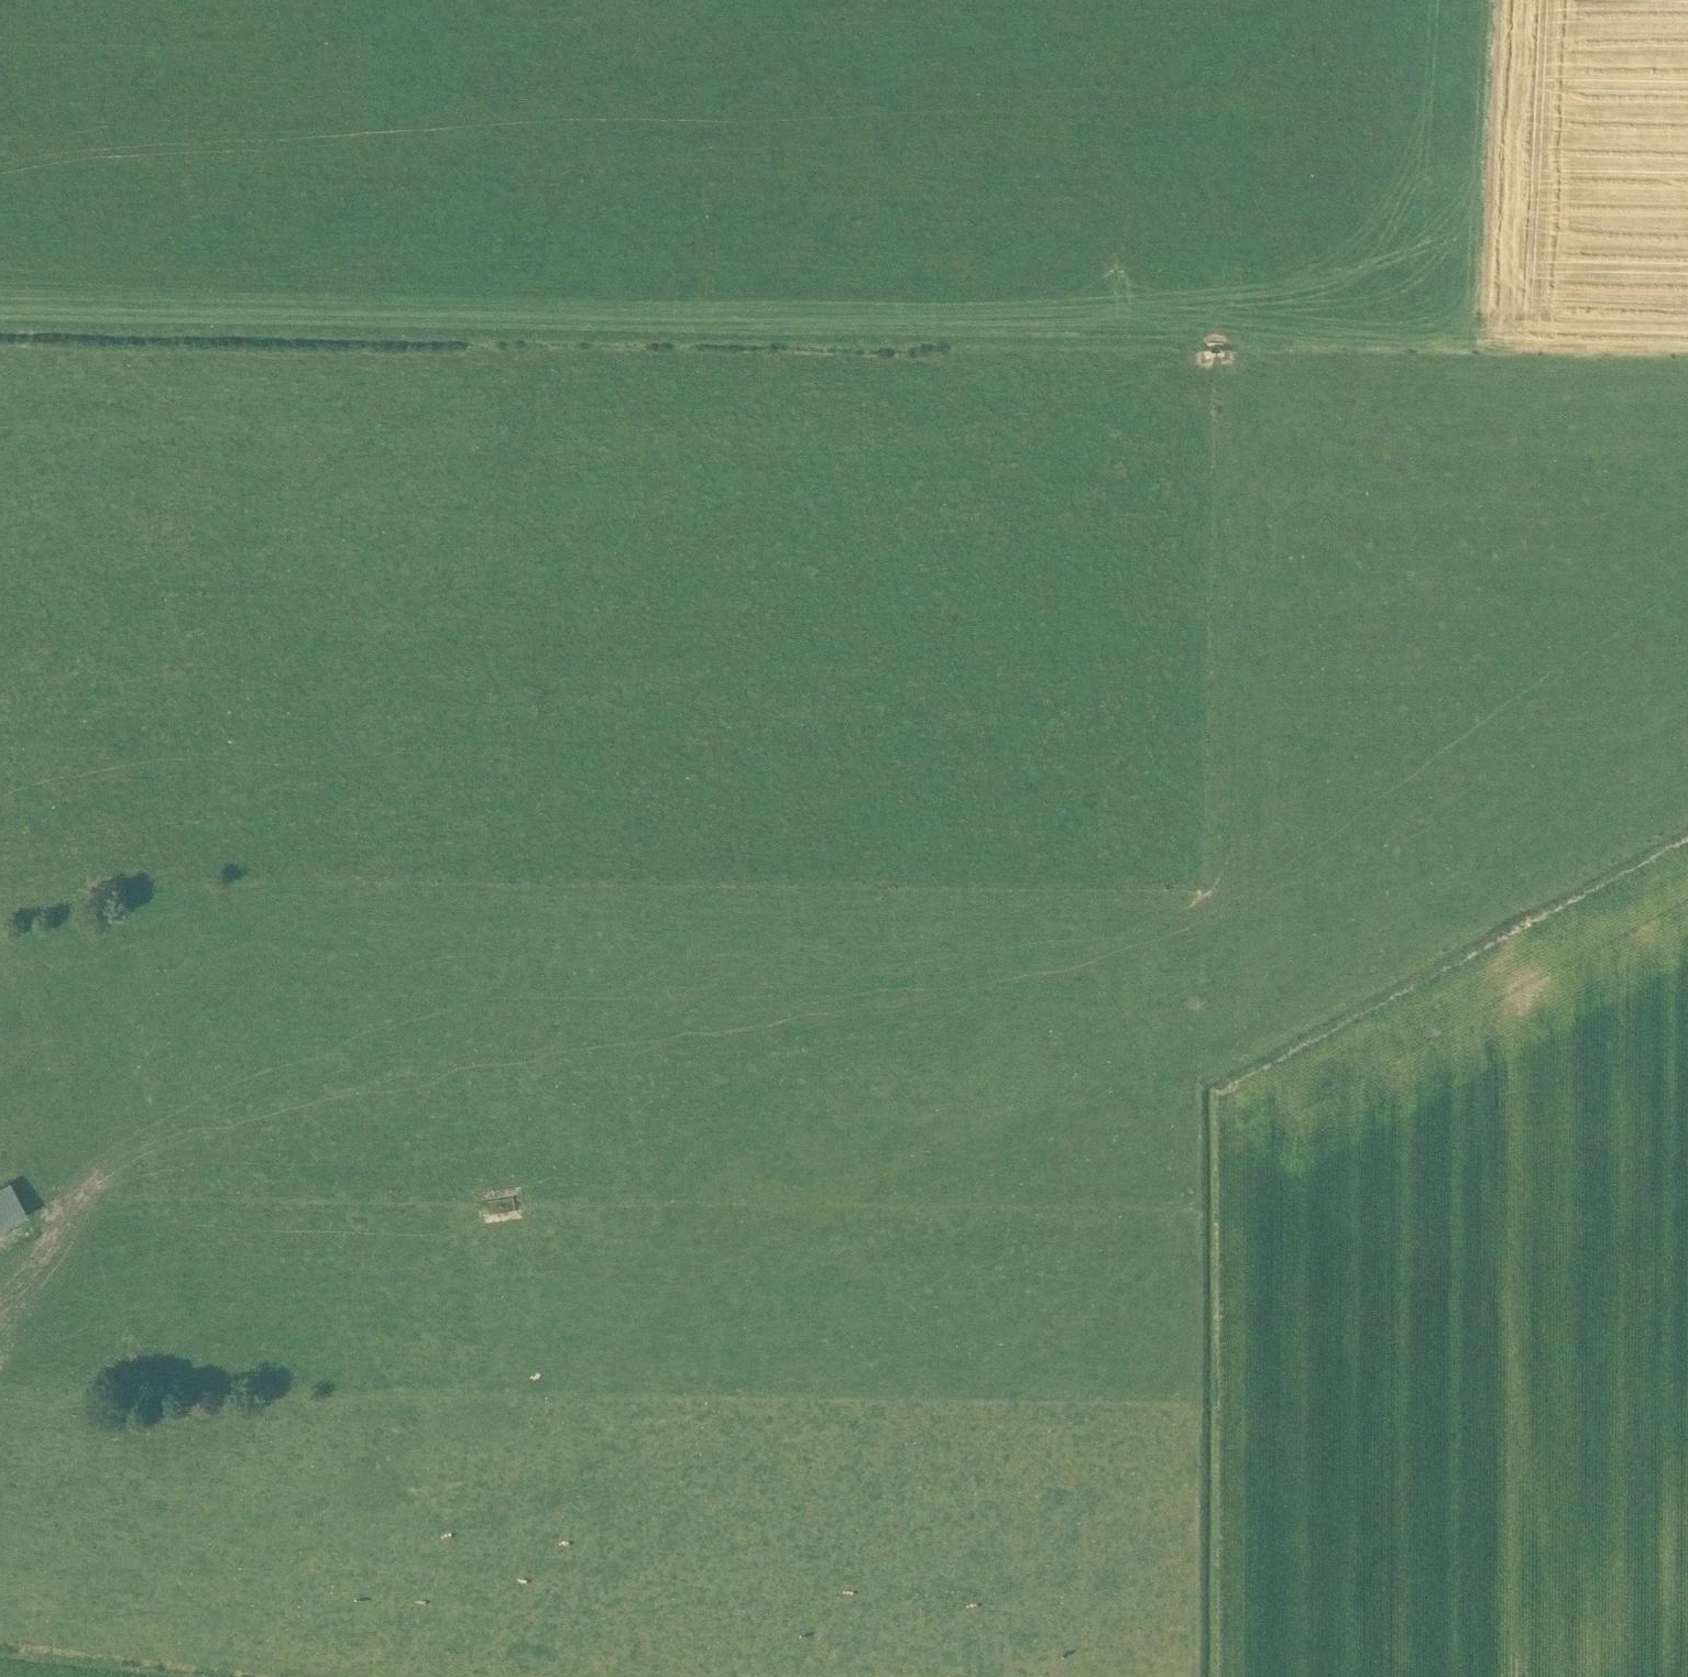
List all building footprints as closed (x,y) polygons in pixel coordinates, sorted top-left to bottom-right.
[(0,1188),(0,1246),(39,1226),(15,1180),(0,1188)]
